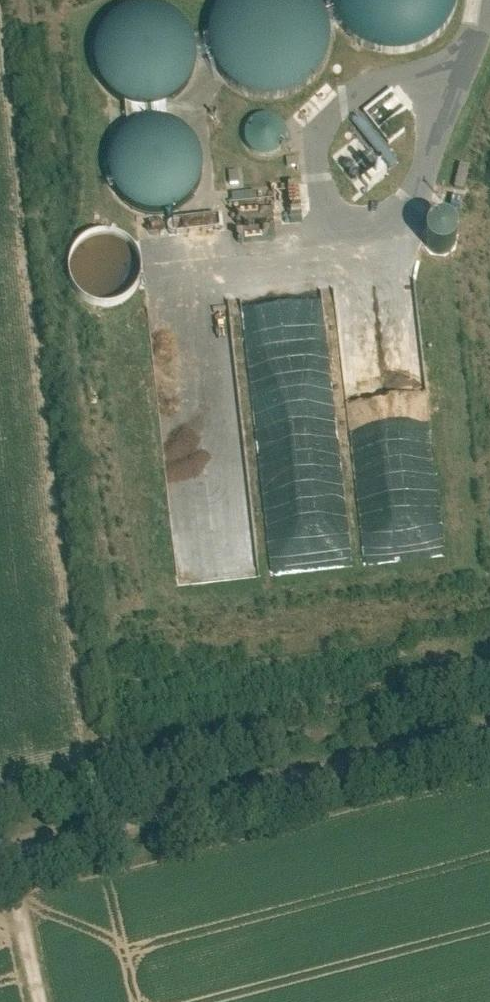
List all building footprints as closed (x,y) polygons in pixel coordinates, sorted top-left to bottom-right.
[(294,0),(214,0),(208,16),(209,24),(219,28),(215,39),(217,83),(253,95),(302,92),(322,37),(321,30),(295,21),(294,0)] [(174,37),(166,13),(133,5),(95,18),(87,50),(105,54),(107,61),(102,81),(108,99),(138,106),(177,93),(181,74),(176,59),(169,57),(174,37)] [(395,159),(374,128),(406,106),(391,85),(376,95),(364,77),(339,94),(344,101),(350,97),(362,115),(353,122),(365,140),(339,157),(357,184),(395,159)] [(252,157),(286,145),(273,111),(239,123),(252,157)] [(138,137),(169,138),(170,123),(138,123),(138,137)] [(452,186),(465,188),(468,165),(455,163),(452,186)] [(172,172),(133,171),(133,183),(115,183),(115,208),(184,210),(185,178),(172,178),(172,172)] [(275,198),(258,199),(257,190),(228,191),(229,222),(257,220),(258,236),(277,235),(275,198)] [(456,247),(455,223),(416,224),(417,249),(456,247)] [(73,277),(95,308),(139,277),(105,229),(68,256),(80,272),(73,277)]
